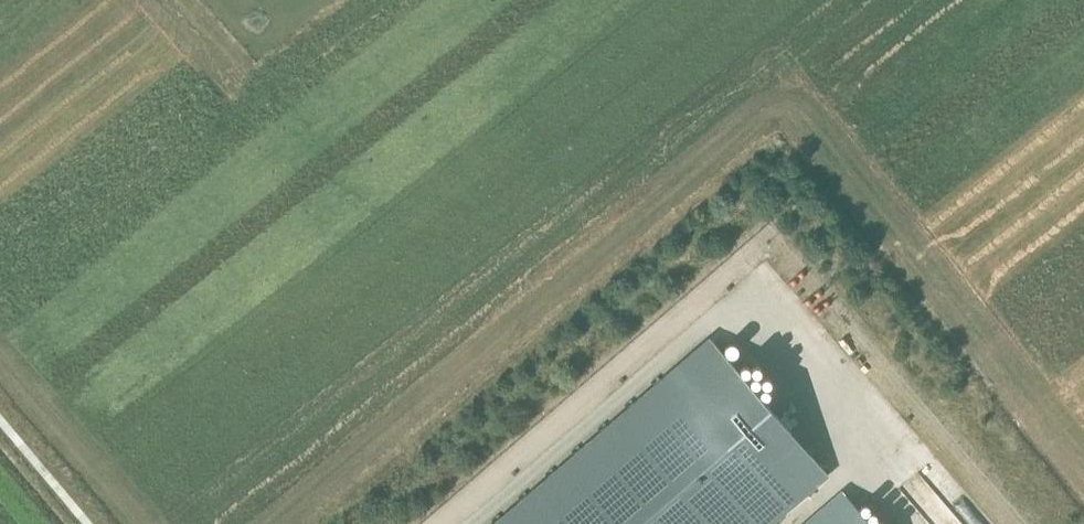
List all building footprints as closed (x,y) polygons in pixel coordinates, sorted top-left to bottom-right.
[(828,474),(815,460),(710,338),(495,523),(770,523),(828,474)] [(920,523),(948,523),(917,484),(899,497),(920,523)] [(803,523),(871,523),(842,491),(803,523)]
